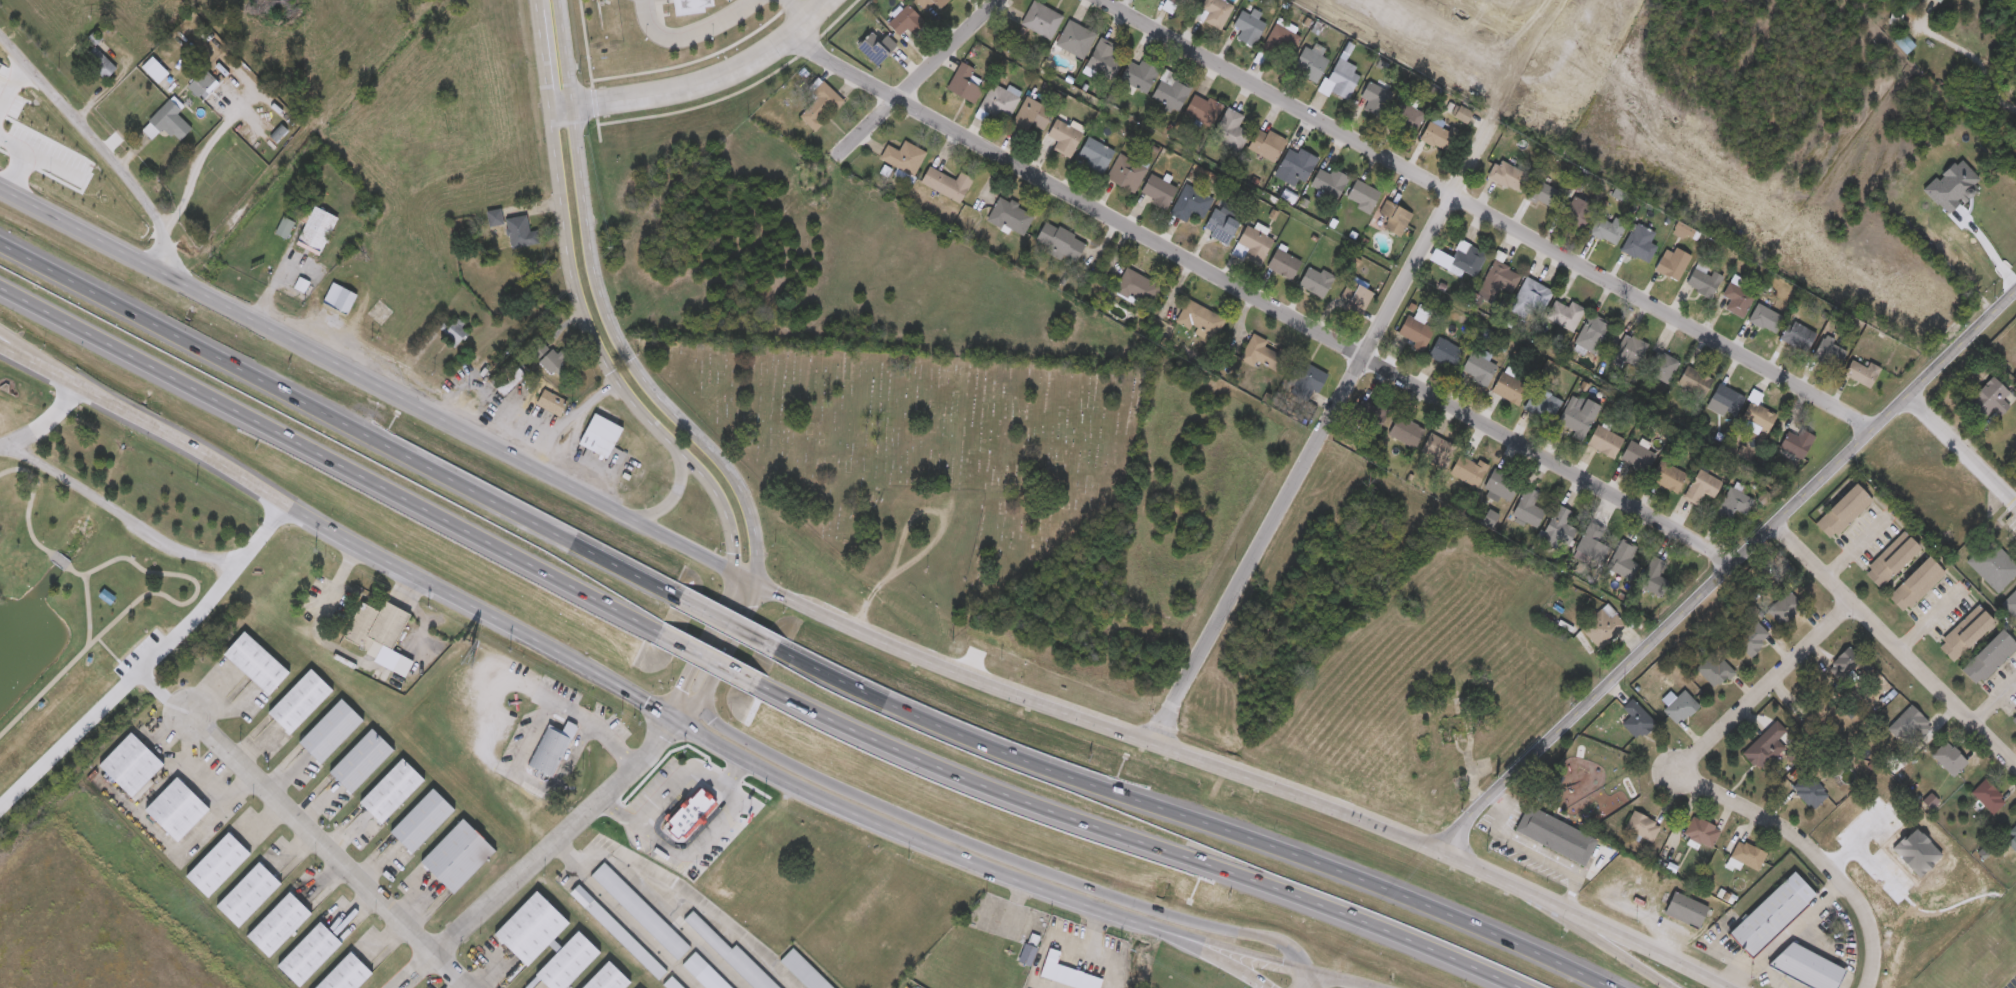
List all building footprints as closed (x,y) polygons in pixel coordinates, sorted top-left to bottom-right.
[(668,21),(704,16),(704,10),(713,9),(712,0),(665,0),(668,21)] [(928,14),(917,0),(944,0),(928,14)] [(1019,23),(1029,0),(1035,0),(1062,12),(1050,38),(1019,23)] [(1159,6),(1162,0),(1193,0),(1188,10),(1176,4),(1172,12),(1159,6)] [(1193,14),(1202,0),(1228,0),(1233,3),(1217,29),(1193,14)] [(884,20),(906,1),(925,21),(912,33),(906,27),(897,35),(884,20)] [(1259,14),(1258,16),(1265,21),(1250,45),(1235,37),(1241,27),(1232,21),(1242,4),(1259,14)] [(1052,47),(1066,17),(1095,31),(1080,61),(1052,47)] [(1260,50),(1273,21),(1299,32),(1285,62),(1260,50)] [(895,42),(875,64),(854,44),(874,23),(895,42)] [(1084,64),(1099,35),(1115,43),(1109,55),(1120,60),(1111,78),(1084,64)] [(1916,48),(1905,36),(1896,43),(1906,56),(1916,48)] [(1319,52),(1328,57),(1315,80),(1291,66),(1304,43),(1311,47),(1314,42),(1323,47),(1319,52)] [(105,83),(118,70),(96,49),(83,61),(105,83)] [(1352,70),(1359,73),(1345,100),(1319,87),(1336,54),(1355,64),(1352,70)] [(1158,68),(1144,92),(1117,77),(1128,58),(1136,63),(1139,58),(1158,68)] [(973,68),(967,80),(981,87),(973,103),(944,87),(958,60),(973,68)] [(1177,111),(1149,97),(1163,69),(1190,83),(1177,111)] [(200,100),(217,82),(207,71),(189,89),(200,100)] [(812,130),(797,114),(814,97),(807,90),(820,77),(842,100),(812,130)] [(1356,96),(1367,78),(1391,91),(1377,116),(1363,108),(1366,102),(1356,96)] [(1005,88),(1006,84),(1020,91),(1005,121),(985,110),(981,118),(973,114),(990,80),(1005,88)] [(1220,105),(1208,126),(1182,112),(1194,91),(1220,105)] [(1021,131),(1009,122),(1027,97),(1047,112),(1039,124),(1030,118),(1021,131)] [(1423,111),(1411,134),(1388,122),(1399,99),(1423,111)] [(178,116),(182,112),(171,102),(143,131),(154,142),(165,130),(180,145),(193,131),(178,116)] [(1453,114),(1459,104),(1470,111),(1465,120),(1453,114)] [(1243,114),(1238,124),(1249,130),(1239,150),(1210,136),(1226,106),(1243,114)] [(1084,126),(1069,155),(1041,142),(1056,112),(1084,126)] [(1444,150),(1418,137),(1427,118),(1454,132),(1444,150)] [(1246,146),(1259,124),(1284,139),(1271,161),(1246,146)] [(1112,146),(1102,172),(1074,161),(1084,136),(1112,146)] [(897,149),(902,139),(925,150),(912,175),(877,157),(885,142),(897,149)] [(1316,158),(1303,180),(1277,164),(1291,142),(1316,158)] [(1132,191),(1104,176),(1120,148),(1147,164),(1132,191)] [(1526,172),(1517,191),(1485,175),(1495,156),(1526,172)] [(959,201),(919,182),(927,165),(954,178),(958,170),(971,176),(959,201)] [(1318,166),(1328,172),(1332,165),(1348,175),(1335,197),(1309,182),(1318,166)] [(1175,186),(1164,204),(1139,189),(1150,171),(1175,186)] [(1560,191),(1549,208),(1523,192),(1534,175),(1560,191)] [(1344,198),(1354,177),(1379,189),(1369,211),(1344,198)] [(1189,210),(1184,219),(1169,211),(1183,182),(1212,196),(1202,216),(1189,210)] [(1591,204),(1576,227),(1558,216),(1572,192),(1591,204)] [(986,217),(999,194),(1032,211),(1020,234),(986,217)] [(1399,234),(1382,225),(1387,215),(1378,211),(1384,198),(1410,211),(1399,234)] [(1223,245),(1199,230),(1214,206),(1238,221),(1223,245)] [(339,220),(315,208),(296,246),(321,258),(339,220)] [(1609,220),(1614,211),(1627,219),(1612,244),(1587,229),(1597,213),(1609,220)] [(501,227),(501,212),(489,212),(489,227),(501,227)] [(512,250),(533,246),(527,217),(506,221),(512,250)] [(276,235),(287,241),(296,226),(285,219),(276,235)] [(1084,237),(1073,262),(1031,245),(1042,219),(1084,237)] [(1653,229),(1648,239),(1655,243),(1646,261),(1619,247),(1634,219),(1653,229)] [(1258,263),(1231,248),(1246,222),(1272,238),(1258,263)] [(1432,245),(1450,254),(1458,237),(1485,250),(1472,278),(1427,257),(1432,245)] [(1677,279),(1653,267),(1665,242),(1689,254),(1677,279)] [(1290,278),(1265,265),(1275,246),(1300,259),(1290,278)] [(1710,296),(1683,282),(1695,259),(1722,273),(1710,296)] [(1295,285),(1308,261),(1332,275),(1320,298),(1295,285)] [(1112,289),(1124,266),(1159,282),(1148,306),(1112,289)] [(1507,309),(1523,274),(1551,287),(1535,322),(1507,309)] [(1337,292),(1353,277),(1372,296),(1352,316),(1343,306),(1347,302),(1337,292)] [(1740,316),(1723,307),(1729,297),(1720,292),(1729,277),(1754,291),(1740,316)] [(324,304),(348,318),(359,298),(335,284),(324,304)] [(1224,317),(1212,340),(1174,319),(1187,296),(1224,317)] [(1569,298),(1583,306),(1569,331),(1543,316),(1554,297),(1566,304),(1569,298)] [(1773,332),(1747,318),(1756,300),(1782,314),(1773,332)] [(1395,330),(1405,312),(1432,326),(1422,345),(1395,330)] [(1594,353),(1572,339),(1589,312),(1611,326),(1594,353)] [(1804,350),(1779,336),(1789,317),(1814,331),(1804,350)] [(458,347),(470,335),(464,328),(466,326),(459,318),(444,334),(458,347)] [(1637,367),(1611,356),(1623,330),(1648,341),(1637,367)] [(1265,343),(1282,352),(1272,373),(1238,356),(1251,331),(1267,338),(1265,343)] [(1452,367),(1426,353),(1436,333),(1463,348),(1452,367)] [(1811,357),(1819,336),(1844,346),(1836,367),(1811,357)] [(527,350),(552,375),(564,363),(539,338),(527,350)] [(1482,385),(1458,366),(1473,348),(1496,367),(1482,385)] [(1667,381),(1644,370),(1654,348),(1677,358),(1667,381)] [(1316,393),(1286,377),(1297,356),(1326,372),(1316,393)] [(1865,365),(1867,359),(1879,366),(1868,386),(1844,372),(1852,358),(1865,365)] [(525,377),(509,361),(488,382),(504,398),(525,377)] [(1702,396),(1675,381),(1685,362),(1712,377),(1702,396)] [(1516,404),(1489,389),(1500,368),(1528,382),(1516,404)] [(2008,405),(1999,414),(1992,407),(1979,420),(1963,404),(1992,375),(2008,391),(2001,398),(2008,405)] [(1744,395),(1733,413),(1707,398),(1717,380),(1744,395)] [(1560,396),(1551,419),(1527,409),(1537,387),(1560,396)] [(560,419),(569,404),(545,390),(536,405),(560,419)] [(1577,407),(1583,395),(1599,403),(1583,434),(1556,420),(1565,401),(1577,407)] [(1387,409),(1376,430),(1352,417),(1363,396),(1387,409)] [(1739,415),(1749,398),(1774,413),(1763,430),(1739,415)] [(1423,427),(1413,447),(1386,432),(1396,412),(1423,427)] [(579,447),(610,460),(623,428),(592,415),(579,447)] [(1622,436),(1612,456),(1585,442),(1595,422),(1622,436)] [(1813,433),(1800,459),(1776,446),(1786,427),(1795,432),(1799,425),(1813,433)] [(1418,453),(1427,430),(1455,442),(1446,465),(1418,453)] [(1642,471),(1618,457),(1630,437),(1654,451),(1642,471)] [(1486,465),(1475,485),(1447,470),(1459,450),(1486,465)] [(1676,490),(1648,475),(1658,456),(1686,471),(1676,490)] [(1507,499),(1481,484),(1494,463),(1519,478),(1507,499)] [(1712,495),(1702,489),(1695,501),(1682,494),(1697,466),(1721,479),(1712,495)] [(1870,498),(1829,538),(1812,521),(1853,481),(1870,498)] [(1532,503),(1543,508),(1536,525),(1510,513),(1524,483),(1538,489),(1532,503)] [(1745,513),(1733,506),(1725,519),(1712,512),(1730,483),(1754,498),(1745,513)] [(1565,521),(1575,525),(1569,542),(1542,532),(1554,501),(1571,508),(1565,521)] [(1613,536),(1602,560),(1575,547),(1587,523),(1613,536)] [(1880,591),(1921,549),(1904,533),(1863,574),(1880,591)] [(1988,536),(2015,564),(2015,572),(1996,592),(1964,559),(1988,536)] [(1622,573),(1606,566),(1619,537),(1635,544),(1622,573)] [(1667,561),(1652,590),(1636,581),(1651,552),(1667,561)] [(1946,574),(1929,557),(1888,598),(1905,615),(1946,574)] [(1999,603),(2015,585),(2015,620),(1999,603)] [(1800,603),(1781,619),(1768,604),(1787,587),(1800,603)] [(115,597),(110,605),(98,597),(103,590),(115,597)] [(1625,621),(1600,647),(1578,626),(1604,600),(1625,621)] [(378,612),(384,601),(410,615),(392,651),(383,646),(378,657),(342,639),(360,603),(378,612)] [(1950,660),(1934,643),(1975,603),(1991,620),(1950,660)] [(1747,653),(1732,638),(1753,617),(1768,633),(1747,653)] [(1958,667),(1998,627),(2015,644),(1975,685),(1958,667)] [(290,674),(269,697),(222,655),(243,632),(290,674)] [(1827,661),(1846,643),(1857,654),(1838,673),(1827,661)] [(1716,659),(1718,657),(1731,666),(1717,686),(1693,668),(1706,652),(1716,659)] [(333,693),(290,736),(267,713),(310,670),(333,693)] [(1697,702),(1675,723),(1661,709),(1682,687),(1697,702)] [(1628,713),(1620,705),(1629,696),(1653,720),(1635,738),(1619,722),(1628,713)] [(364,723),(320,766),(298,743),(341,700),(364,723)] [(1930,725),(1916,738),(1895,715),(1909,702),(1930,725)] [(2006,717),(2015,707),(2015,728),(2006,717)] [(1772,740),(1779,747),(1768,759),(1749,741),(1773,717),(1784,728),(1772,740)] [(394,751),(352,795),(329,773),(370,729),(394,751)] [(547,729),(570,741),(550,779),(527,767),(547,729)] [(132,799),(100,766),(133,733),(166,765),(132,799)] [(1951,775),(1929,753),(1943,739),(1965,760),(1951,775)] [(424,781),(381,825),(358,803),(401,759),(424,781)] [(1826,793),(1811,807),(1790,786),(1804,771),(1826,793)] [(179,843),(145,811),(178,777),(211,810),(179,843)] [(1990,812),(1969,790),(1982,777),(2003,798),(1990,812)] [(665,822),(681,838),(696,823),(699,825),(705,819),(702,816),(715,803),(699,787),(665,822)] [(389,832),(433,789),(455,812),(412,854),(389,832)] [(1595,842),(1582,867),(1513,832),(1526,807),(1595,842)] [(1659,823),(1649,840),(1622,825),(1632,808),(1659,823)] [(1717,827),(1707,845),(1680,831),(1690,813),(1717,827)] [(420,863),(461,819),(496,852),(454,895),(420,863)] [(2005,831),(2015,819),(2015,851),(2004,841),(2010,835),(2005,831)] [(183,876),(227,833),(249,855),(206,899),(183,876)] [(1728,856),(1736,837),(1764,850),(1756,868),(1728,856)] [(213,906),(258,862),(280,886),(236,929),(213,906)] [(605,863),(591,877),(678,963),(692,949),(605,863)] [(1750,954),(1727,930),(1791,869),(1814,893),(1750,954)] [(578,885),(569,894),(659,983),(668,973),(578,885)] [(1697,927),(1662,912),(1672,890),(1706,905),(1697,927)] [(493,935),(535,891),(570,925),(527,968),(493,935)] [(311,915),(268,959),(244,936),(287,892),(311,915)] [(684,921),(753,987),(780,987),(736,945),(731,949),(693,912),(684,921)] [(342,945),(300,987),(296,987),(274,966),(319,922),(342,945)] [(600,954),(567,987),(547,987),(534,976),(577,932),(600,954)] [(1844,967),(1833,987),(1815,987),(1768,962),(1791,938),(1844,967)] [(1037,949),(1031,968),(1018,964),(1024,944),(1037,949)] [(782,960),(780,962),(806,987),(832,987),(793,949),(782,960)] [(1103,979),(1100,987),(1072,987),(1040,978),(1049,949),(1061,953),(1057,965),(1103,979)] [(372,975),(359,987),(315,987),(348,953),(372,975)] [(682,966),(704,987),(731,987),(695,953),(682,966)] [(631,984),(627,987),(582,987),(608,961),(631,984)] [(663,987),(664,987),(683,987),(672,977),(663,987)]
